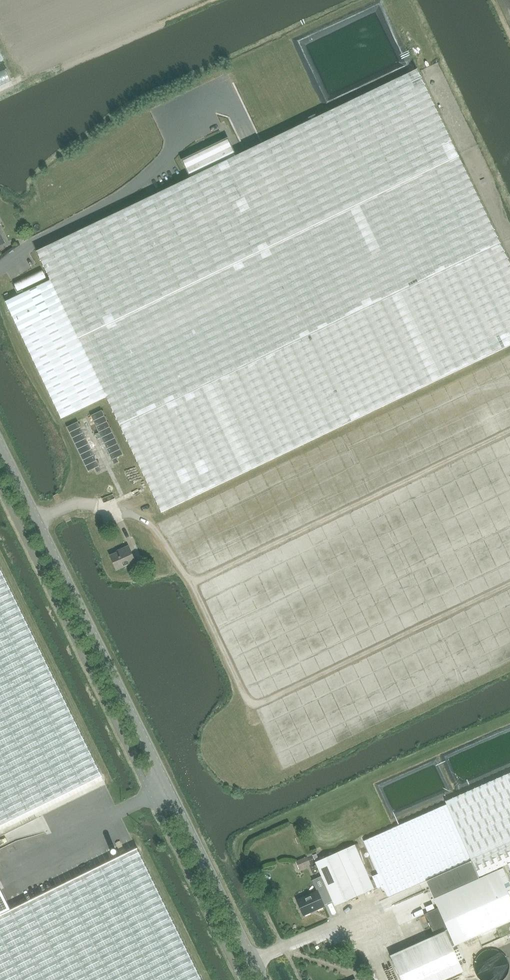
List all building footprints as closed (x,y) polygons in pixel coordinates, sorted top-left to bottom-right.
[(37,251),(50,280),(106,396),(161,512),(509,345),(509,263),(417,69),(236,155),(227,138),(207,148),(207,147),(201,149),(202,150),(181,160),(190,178),(37,251)] [(106,396),(50,280),(5,301),(61,418),(106,396)] [(90,415),(96,426),(107,421),(102,410),(90,415)] [(101,438),(112,432),(107,421),(96,426),(101,438)] [(72,438),(83,433),(78,422),(66,427),(72,438)] [(106,449),(117,443),(112,432),(101,438),(106,449)] [(77,449),(88,444),(83,433),(72,438),(77,449)] [(106,449),(112,460),(116,458),(123,454),(117,443),(106,449)] [(82,460),(94,455),(88,444),(77,449),(82,460)] [(94,468),(99,466),(94,455),(82,460),(88,471),(94,468)] [(122,550),(110,556),(116,570),(135,561),(131,553),(139,550),(136,545),(129,548),(128,546),(121,549),(122,550)] [(101,775),(0,569),(0,825),(101,775)] [(364,841),(378,874),(372,876),(377,888),(383,885),(388,896),(434,876),(471,860),(471,861),(478,877),(507,864),(509,870),(509,773),(445,801),(446,804),(364,841)] [(335,906),(374,889),(354,844),(315,862),(327,887),(318,891),(317,891),(297,900),(303,915),(324,906),(323,903),(332,899),(335,906)] [(137,848),(10,910),(0,889),(0,979),(201,979),(137,848)] [(307,857),(296,861),(299,869),(310,864),(307,857)] [(438,884),(429,888),(434,899),(479,878),(478,877),(471,861),(434,876),(438,884)] [(424,914),(424,915),(425,914),(429,922),(428,922),(428,923),(429,923),(431,926),(429,927),(430,927),(431,927),(434,934),(433,935),(433,936),(435,935),(445,931),(452,946),(509,921),(509,898),(507,890),(509,889),(509,885),(502,868),(479,878),(434,899),(438,908),(424,914)] [(401,979),(442,979),(463,971),(456,956),(458,954),(456,948),(453,949),(452,946),(445,931),(435,935),(433,936),(390,955),(401,979)]
